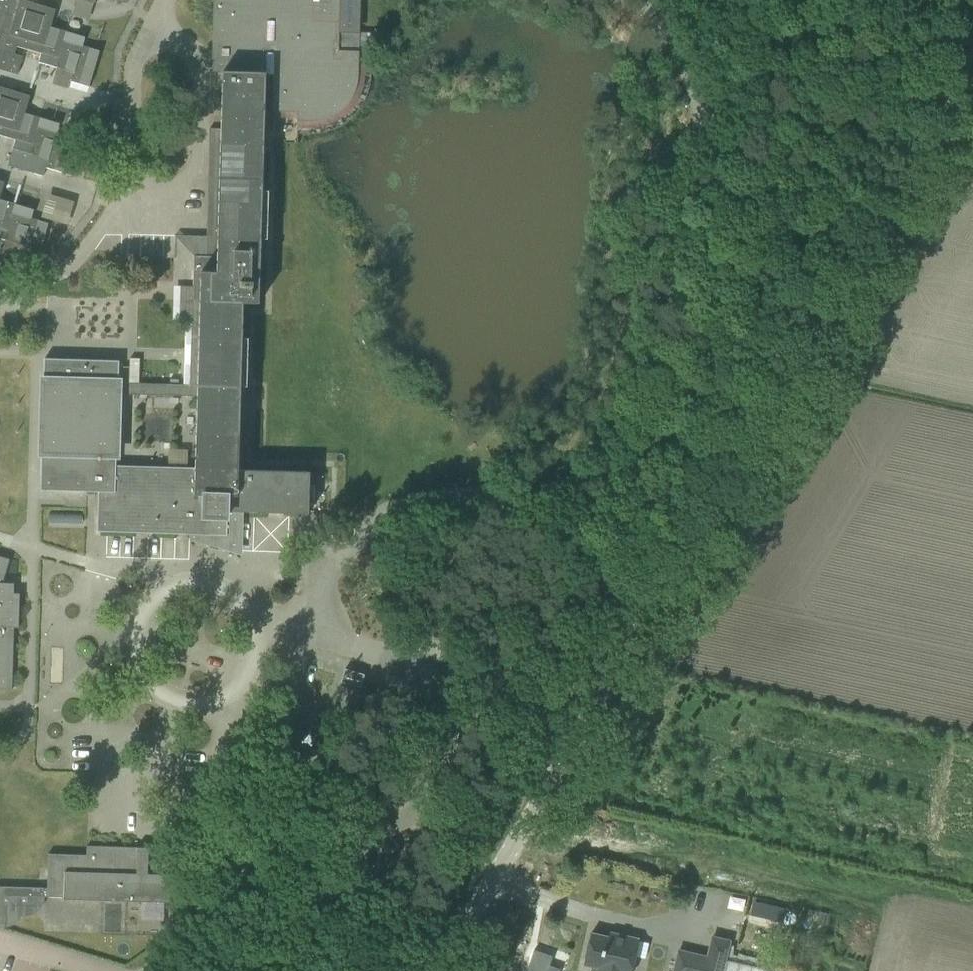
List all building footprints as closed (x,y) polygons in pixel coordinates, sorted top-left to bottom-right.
[(51,26),(56,9),(26,0),(0,0),(0,69),(18,74),(23,56),(15,53),(17,45),(41,53),(39,61),(73,72),(71,80),(89,86),(100,50),(83,45),(85,36),(51,26)] [(340,0),(214,0),(213,71),(223,71),(218,271),(201,271),(198,385),(129,383),(129,366),(119,366),(119,360),(64,359),(44,358),(41,490),(98,491),(97,531),(195,534),(194,538),(237,550),(238,511),(309,513),(310,472),(290,471),(239,470),(244,303),(260,303),(265,110),(266,74),(274,75),(273,110),(297,111),(298,119),(305,120),(315,119),(323,118),(331,115),(340,110),(347,105),(353,96),(356,86),(357,80),(360,33),(339,32),(340,0)] [(16,139),(8,165),(43,175),(46,167),(64,172),(74,136),(57,131),(60,123),(25,112),(30,95),(0,86),(0,134),(16,139)] [(49,191),(44,213),(70,220),(76,198),(49,191)] [(22,244),(20,253),(38,258),(49,223),(31,218),(34,209),(0,199),(0,238),(22,244)] [(12,689),(13,627),(18,627),(19,593),(3,593),(4,578),(9,559),(0,556),(0,689),(12,689)] [(346,670),(345,670),(335,703),(335,704),(335,705),(336,705),(352,710),(353,710),(354,709),(364,676),(363,675),(363,674),(347,670),(346,670)] [(3,927),(7,927),(12,925),(17,922),(20,919),(22,916),(26,916),(31,916),(36,913),(39,910),(43,905),(44,901),(45,897),(64,897),(64,899),(158,901),(188,903),(188,895),(197,895),(198,861),(148,859),(148,847),(127,847),(87,845),(86,855),(48,854),(47,887),(0,886),(0,927),(3,927)] [(639,939),(609,933),(608,937),(591,933),(584,964),(598,968),(598,970),(632,970),(639,939)] [(527,970),(548,970),(550,965),(553,955),(534,949),(527,970)] [(671,970),(772,970),(676,949),(671,970)]
